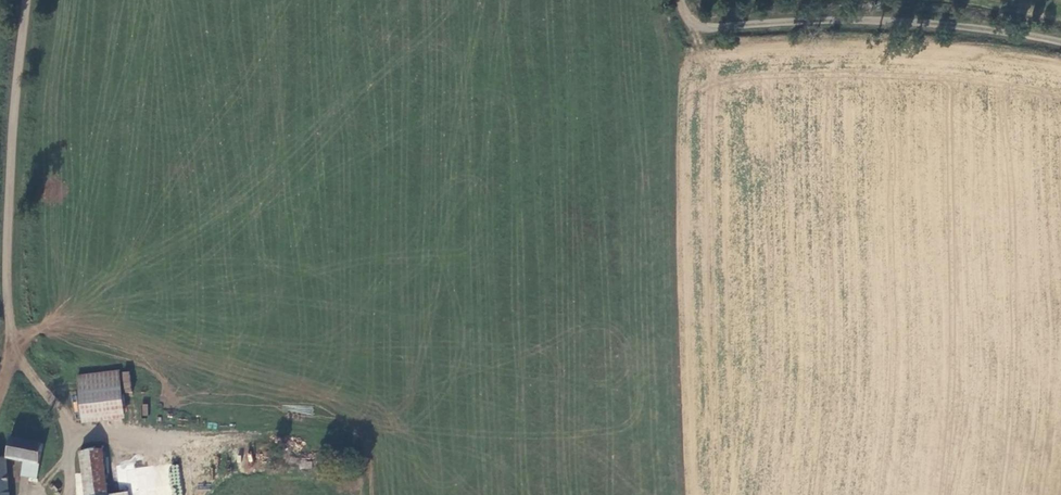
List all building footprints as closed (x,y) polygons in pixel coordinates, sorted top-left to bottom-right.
[(124,410),(118,369),(74,375),(82,418),(124,410)] [(3,465),(10,465),(12,458),(21,460),(18,474),(34,478),(44,429),(9,422),(2,456),(0,456),(0,494),(4,494),(3,465)] [(126,492),(106,494),(99,448),(77,451),(82,494),(126,494),(126,492)]
